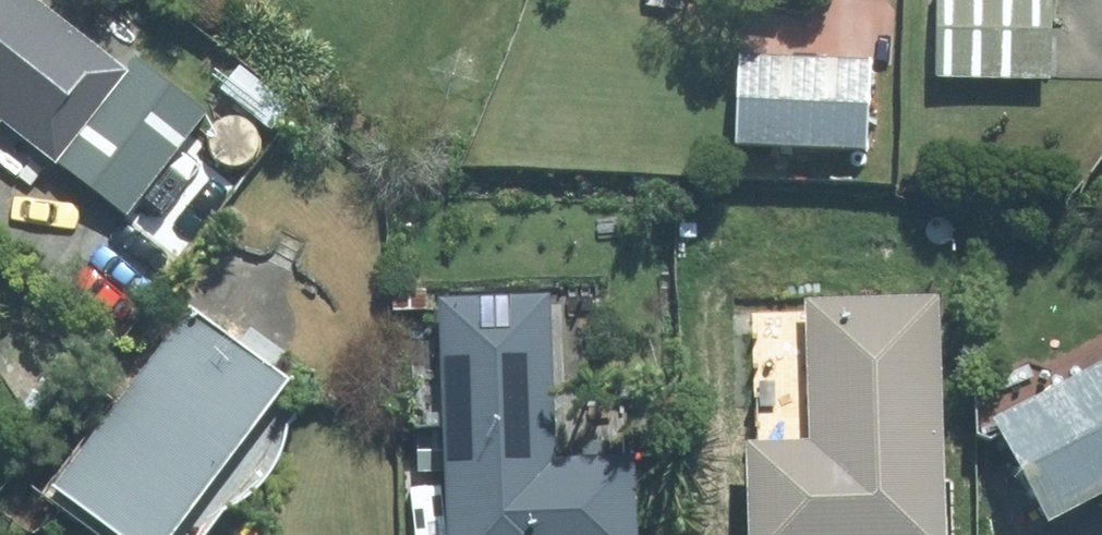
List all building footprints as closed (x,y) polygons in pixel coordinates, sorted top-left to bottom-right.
[(30,0),(0,0),(0,127),(123,220),(204,112),(133,58),(123,70),(30,0)] [(933,80),(1044,82),(1046,0),(934,0),(933,80)] [(867,64),(733,59),(730,144),(864,150),(867,64)] [(217,91),(265,131),(286,107),(237,66),(217,91)] [(424,292),(389,293),(389,313),(424,312),(424,292)] [(802,302),(806,447),(737,447),(740,534),(937,534),(931,299),(802,302)] [(435,303),(440,534),(629,534),(627,461),(545,463),(541,300),(435,303)] [(46,490),(105,534),(169,534),(282,387),(183,312),(46,490)] [(993,424),(1049,525),(1101,497),(1101,363),(993,424)] [(18,409),(38,422),(58,393),(38,378),(18,409)]
